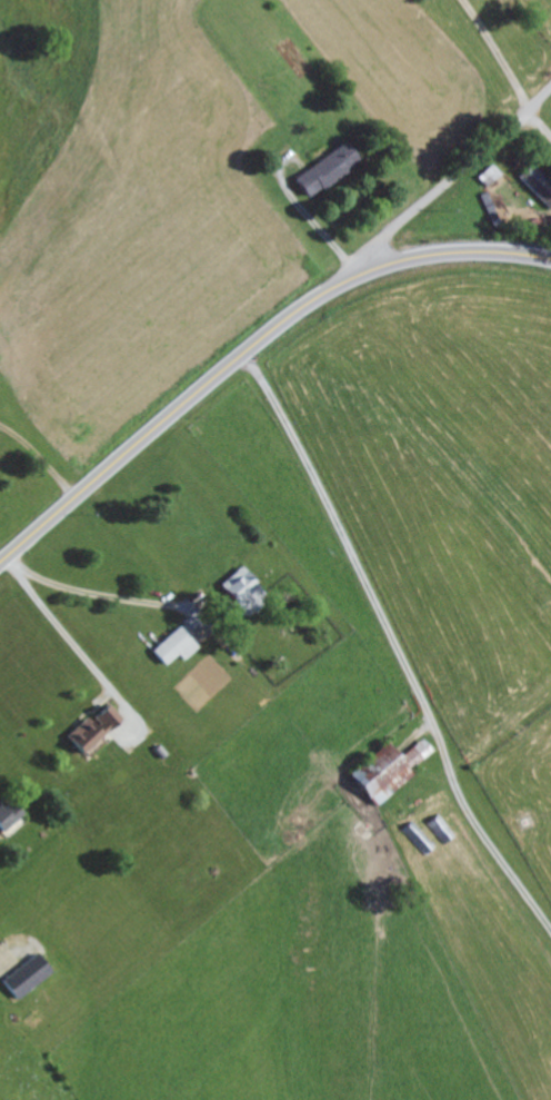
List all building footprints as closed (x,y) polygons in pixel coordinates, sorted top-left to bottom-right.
[(293,173),(306,193),(359,158),(347,139),(293,173)] [(550,206),(550,205),(550,180),(533,160),(519,172),(550,206)] [(267,594),(240,563),(218,582),(246,613),(267,594)] [(196,643),(176,623),(150,648),(163,662),(176,651),(182,657),(196,643)] [(118,713),(105,701),(89,717),(84,712),(64,734),(82,751),(118,713)] [(415,771),(410,766),(433,748),(423,735),(400,753),(389,739),(350,770),(376,802),(415,771)] [(20,811),(10,798),(0,806),(0,826),(20,811)] [(4,834),(24,819),(19,813),(0,827),(0,828),(4,834)] [(0,978),(15,996),(51,968),(36,950),(0,978)]
